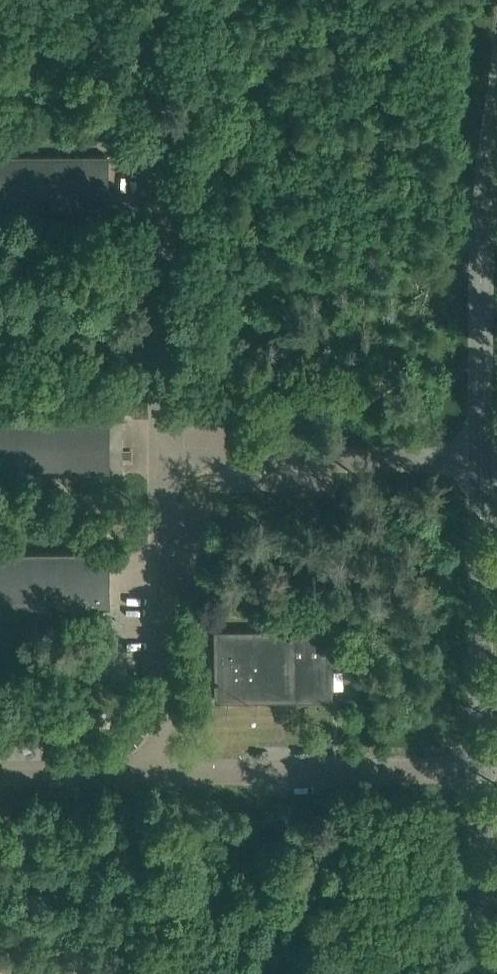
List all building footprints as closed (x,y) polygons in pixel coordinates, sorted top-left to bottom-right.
[(109,207),(109,155),(0,155),(0,208),(109,207)] [(86,604),(110,604),(110,551),(0,551),(0,605),(86,604)] [(291,650),(296,650),(295,630),(294,630),(218,631),(218,630),(217,630),(217,651),(222,650),(222,680),(218,680),(218,700),(219,700),(219,699),(295,698),(295,700),(296,700),(296,679),(291,679),(291,650)]
